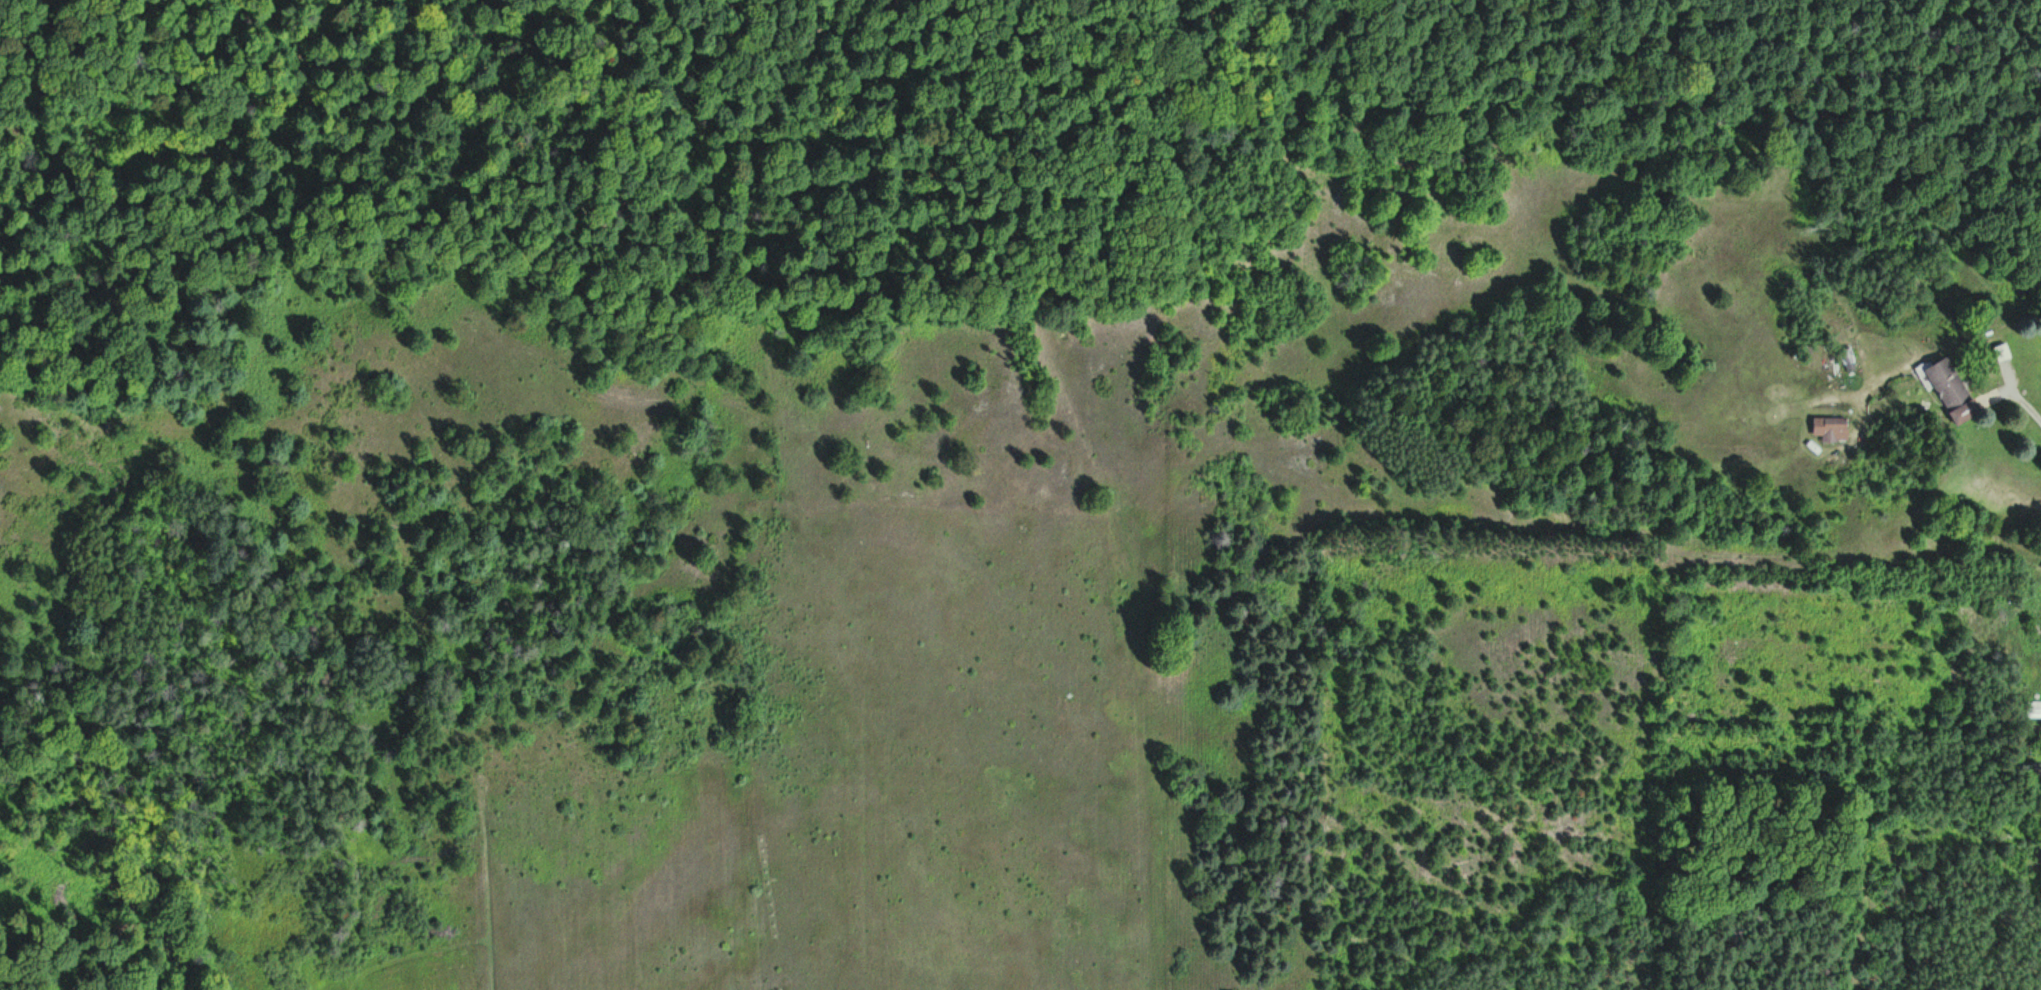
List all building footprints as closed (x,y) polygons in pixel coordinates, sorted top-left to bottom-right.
[(2013,357),(2008,343),(1995,348),(2000,362),(2013,357)] [(1953,355),(1928,367),(1957,426),(1981,414),(1953,355)] [(1815,439),(1849,439),(1849,417),(1815,417),(1815,439)] [(2040,717),(2040,701),(2029,701),(2029,717),(2040,717)]
